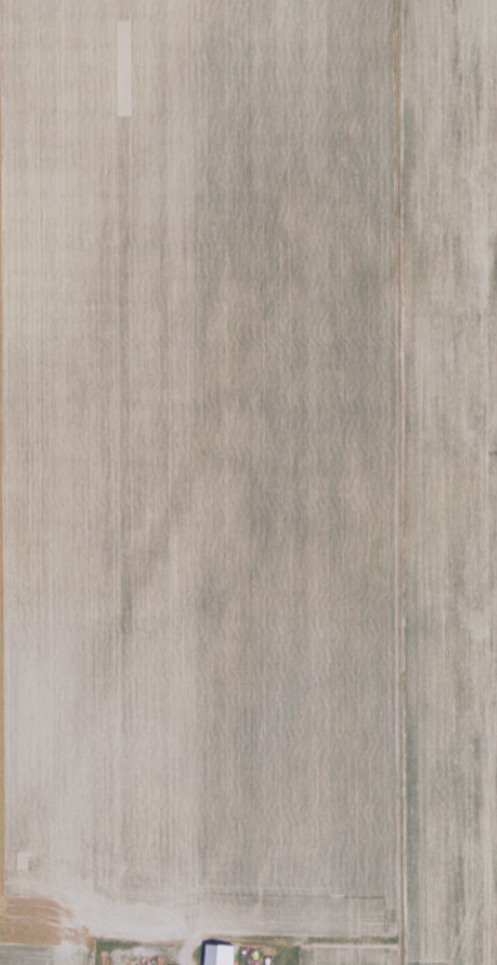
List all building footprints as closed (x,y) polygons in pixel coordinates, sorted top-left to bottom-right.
[(212,943),(211,964),(241,964),(242,944),(212,943)]
